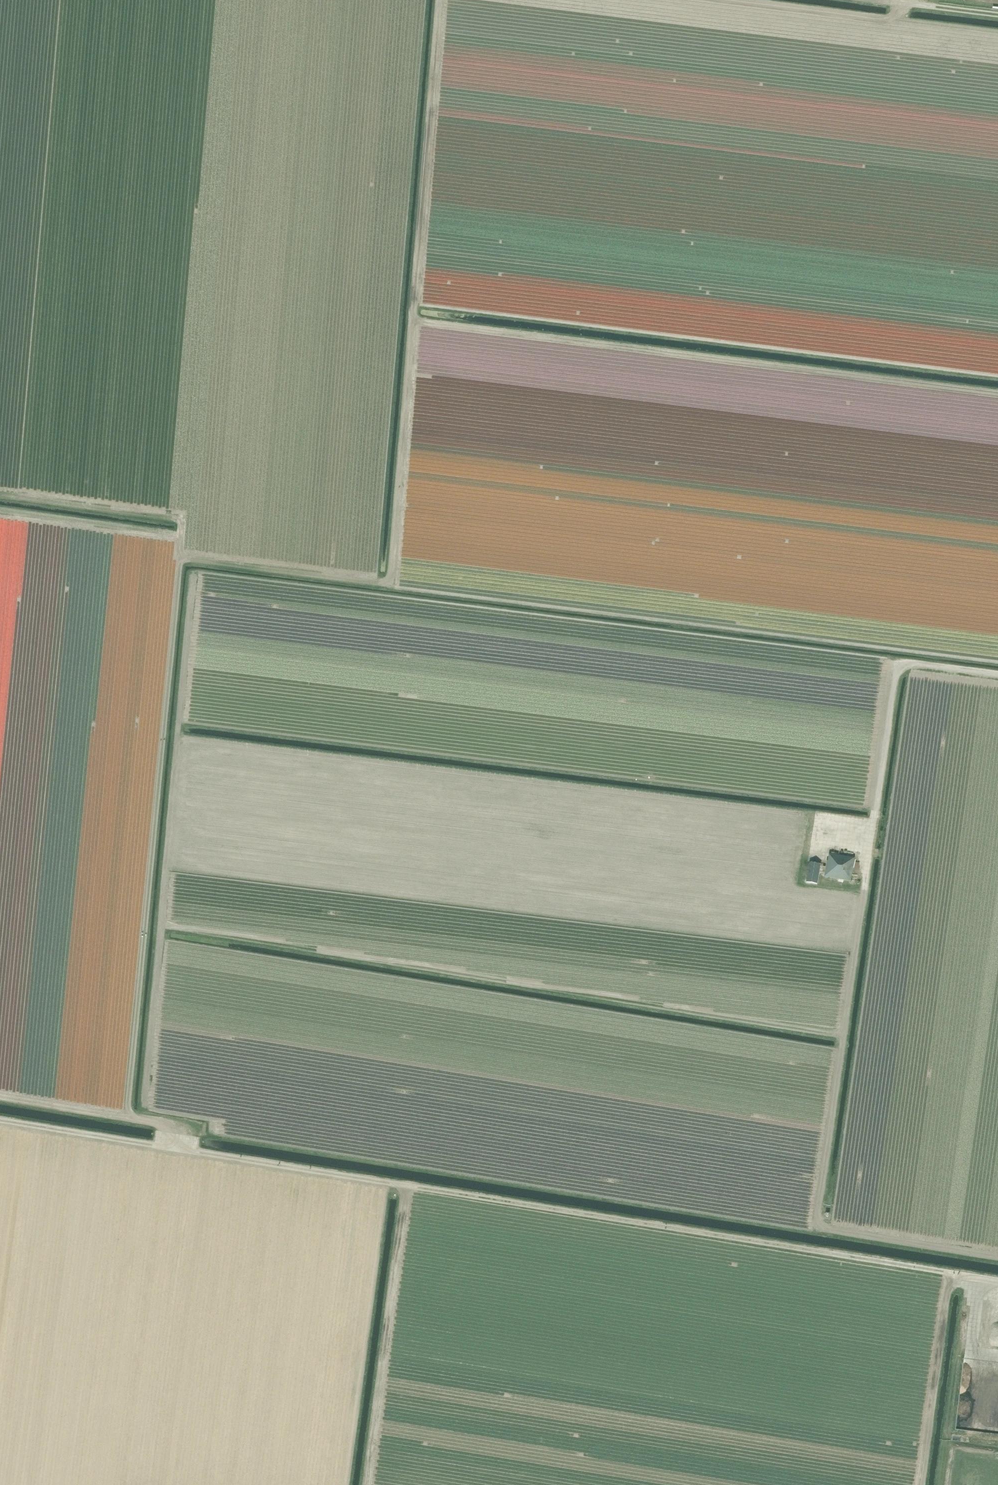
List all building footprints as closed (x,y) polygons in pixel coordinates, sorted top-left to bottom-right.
[(853,858),(854,852),(834,849),(834,855),(853,858)] [(853,858),(834,855),(829,854),(828,861),(827,861),(824,877),(850,881),(854,858),(853,858)] [(817,884),(820,864),(809,862),(806,882),(817,884)]
